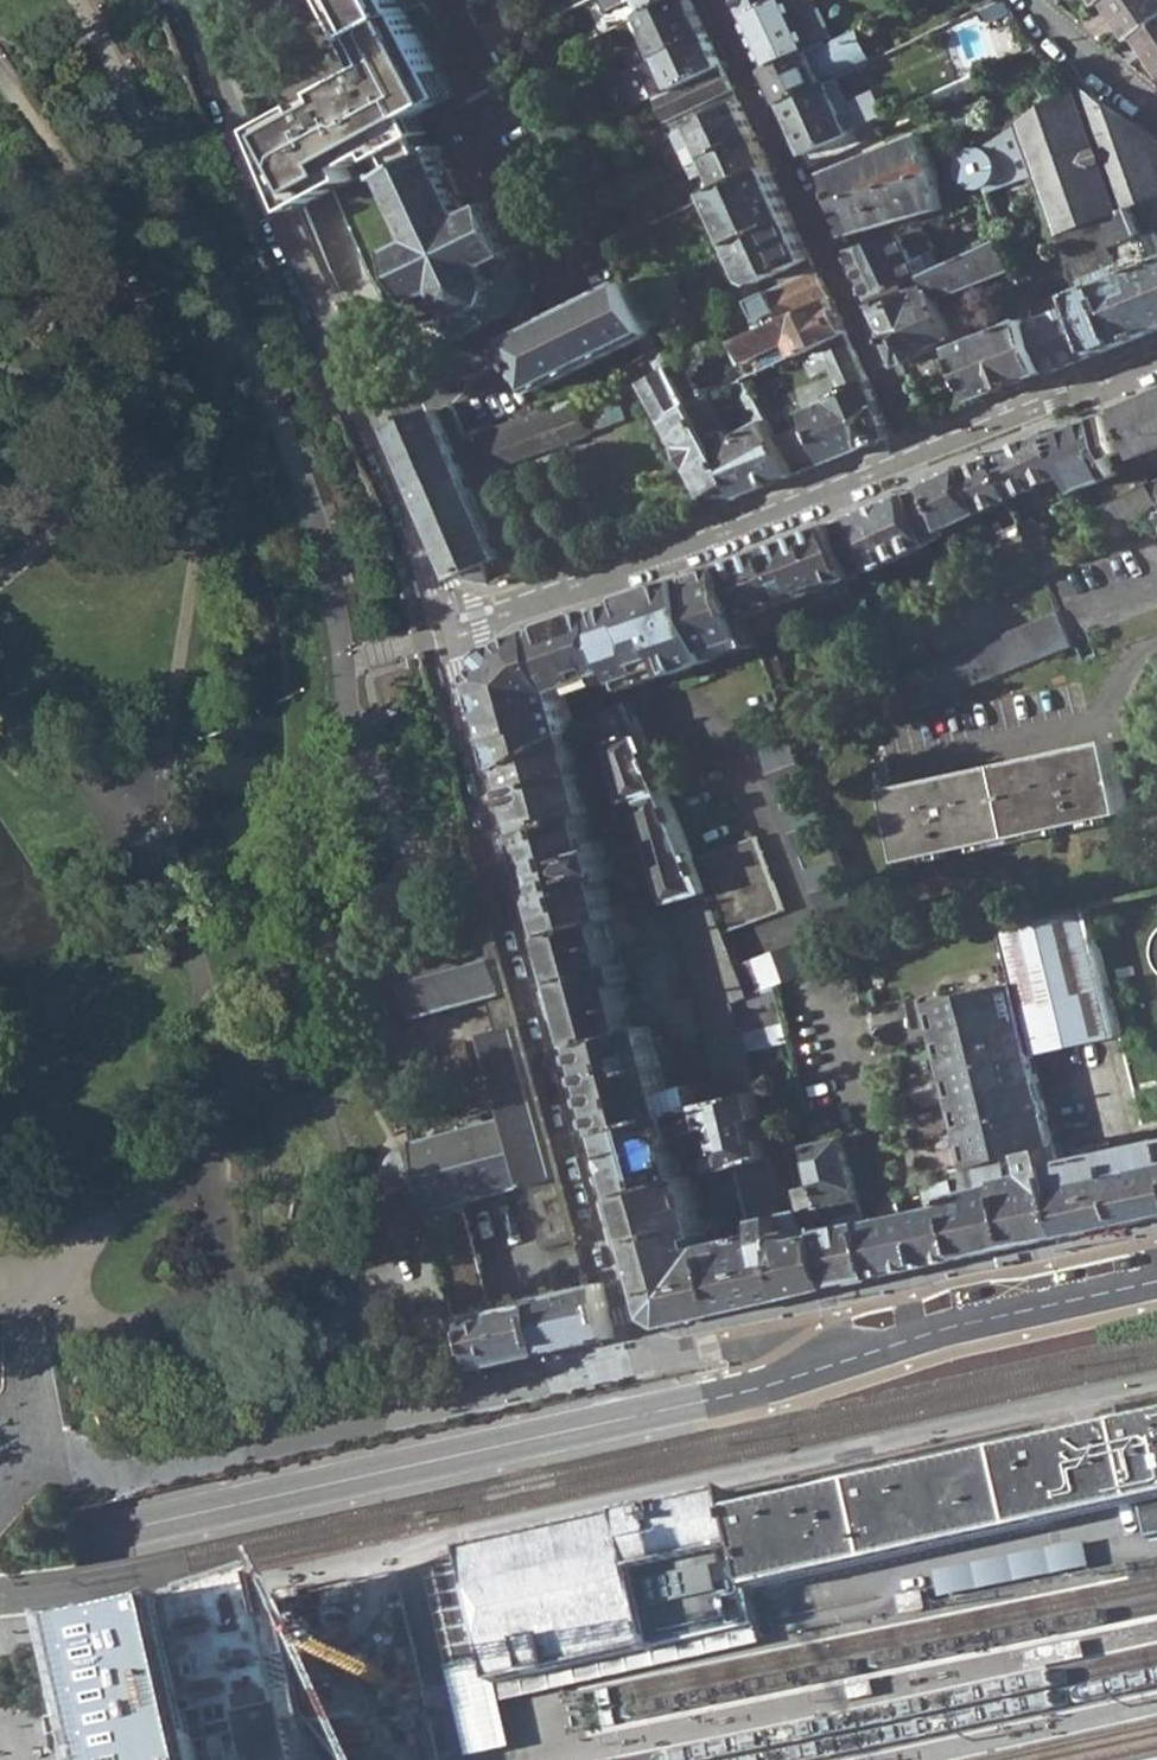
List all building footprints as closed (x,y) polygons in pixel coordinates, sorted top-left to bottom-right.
[(361,34),(356,37),(372,67),(329,89),(334,97),(310,111),(306,103),(261,127),(297,208),(357,175),(351,165),(380,149),(391,170),(438,150),(420,114),(455,94),(402,0),(342,0),(361,34)] [(628,3),(634,0),(609,0),(614,10),(628,3)] [(648,10),(643,0),(634,0),(628,3),(635,17),(642,13),(648,10)] [(650,59),(708,31),(693,0),(668,0),(648,10),(642,13),(654,37),(642,43),(650,59)] [(648,10),(668,0),(643,0),(648,10)] [(741,14),(772,0),(735,0),(741,14)] [(794,0),(772,0),(741,14),(767,68),(815,47),(794,0)] [(1132,36),(1137,33),(1156,19),(1156,0),(1107,0),(1132,36)] [(1156,62),(1156,19),(1137,33),(1156,62)] [(815,47),(767,68),(782,100),(824,81),(839,74),(844,71),(868,60),(853,29),(815,47)] [(636,66),(651,98),(659,94),(723,63),(708,31),(650,59),(636,66)] [(659,94),(678,132),(687,126),(741,101),(723,63),(659,94)] [(967,91),(988,81),(983,71),(942,89),(949,104),(969,95),(967,91)] [(782,100),(806,151),(863,126),(839,74),(824,81),(782,100)] [(1077,84),(1080,95),(1082,95),(1121,207),(1132,203),(1156,194),(1156,133),(1082,81),(1077,84)] [(1143,230),(1132,203),(1121,207),(1082,95),(1080,95),(1077,84),(1036,112),(1022,121),(1034,154),(1072,257),(1105,245),(1143,230)] [(329,89),(306,103),(310,111),(334,97),(329,89)] [(965,152),(960,164),(960,167),(966,181),(979,185),(989,183),(998,171),(999,165),(998,160),(996,155),(991,150),(986,147),(1022,121),(1036,112),(1028,100),(1009,112),(1011,116),(974,140),(977,146),(965,152)] [(680,136),(694,164),(706,158),(755,134),(741,101),(687,126),(690,132),(680,136)] [(812,164),(892,127),(887,115),(863,126),(806,151),(812,164)] [(998,171),(1034,154),(1022,121),(986,147),(991,150),(996,155),(998,160),(999,165),(998,171)] [(640,136),(646,147),(666,137),(661,127),(640,136)] [(825,172),(845,233),(943,204),(939,166),(921,131),(825,172)] [(716,170),(724,188),(770,166),(755,134),(706,158),(705,162),(709,172),(716,170)] [(424,238),(405,247),(404,244),(399,245),(401,249),(396,251),(398,257),(402,256),(410,272),(406,274),(409,280),(412,278),(417,288),(413,290),(416,297),(420,295),(423,301),(427,299),(428,310),(431,311),(432,308),(439,311),(439,314),(442,312),(449,329),(467,335),(520,309),(526,323),(540,316),(516,275),(520,273),(517,251),(524,248),(522,244),(516,246),(508,229),(514,227),(512,222),(506,225),(499,211),(503,209),(501,204),(493,205),(491,201),(487,203),(489,207),(471,216),(463,197),(467,196),(454,168),(450,170),(447,164),(449,162),(448,159),(445,161),(442,155),(447,150),(444,144),(438,150),(391,170),(384,172),(386,177),(392,176),(396,183),(393,184),(394,187),(397,186),(400,192),(396,194),(410,221),(414,219),(424,238)] [(753,276),(761,279),(812,255),(770,166),(724,188),(713,194),(753,276)] [(574,182),(585,204),(596,198),(585,177),(574,182)] [(925,224),(851,246),(859,263),(876,298),(912,281),(926,275),(916,253),(934,244),(925,224)] [(1106,349),(1156,328),(1156,227),(1154,226),(1143,230),(1105,245),(1072,257),(1106,349)] [(958,334),(986,396),(1055,369),(1036,320),(1035,316),(1005,328),(1000,323),(992,326),(993,334),(976,341),(966,314),(948,293),(1016,266),(1006,240),(929,273),(958,334)] [(775,302),(784,320),(832,297),(818,266),(751,298),(757,311),(775,302)] [(905,361),(958,334),(929,273),(926,275),(912,281),(917,292),(881,309),(905,361)] [(628,284),(653,328),(665,322),(642,277),(628,284)] [(540,316),(526,323),(529,330),(519,335),(514,349),(535,392),(641,340),(645,349),(660,342),(653,328),(628,284),(627,281),(543,322),(540,316)] [(1036,320),(1073,304),(1069,291),(1058,296),(1046,290),(1037,294),(1031,306),(1035,316),(1036,320)] [(737,364),(753,358),(793,339),(800,353),(805,350),(848,330),(832,297),(784,320),(765,329),(729,346),(737,364)] [(1073,304),(1036,320),(1055,369),(1095,353),(1076,303),(1073,304)] [(781,439),(799,472),(895,434),(885,404),(883,404),(848,330),(805,350),(815,373),(833,364),(845,389),(831,395),(834,401),(811,411),(816,424),(781,439)] [(759,372),(800,353),(793,339),(753,358),(759,372)] [(624,378),(705,510),(743,495),(693,402),(676,371),(660,342),(645,349),(655,367),(636,376),(635,373),(624,378)] [(676,371),(693,402),(705,397),(688,365),(676,371)] [(693,402),(743,495),(799,472),(781,439),(747,378),(732,385),(754,427),(735,436),(711,394),(705,397),(693,402)] [(1156,448),(1156,392),(1122,406),(1142,454),(1156,448)] [(541,448),(569,438),(560,412),(557,402),(529,413),(532,422),(541,448)] [(580,406),(560,412),(569,438),(589,431),(580,406)] [(460,577),(491,583),(494,582),(485,562),(499,555),(438,408),(394,427),(460,577)] [(1051,435),(1068,472),(1076,489),(1117,472),(1111,454),(1122,450),(1108,412),(1089,419),(1051,435)] [(532,422),(476,443),(485,468),(541,448),(532,422)] [(1012,498),(1059,477),(1068,472),(1051,435),(1048,428),(994,454),(1012,498)] [(945,529),(1012,498),(994,454),(966,466),(964,463),(925,481),(927,486),(945,529)] [(1096,508),(1112,539),(1156,516),(1156,497),(1152,481),(1096,508)] [(857,574),(858,576),(877,568),(878,570),(932,546),(931,542),(947,535),(945,529),(927,486),(837,521),(857,574)] [(1023,524),(1043,570),(1044,574),(1076,558),(1070,545),(1051,554),(1035,519),(1023,524)] [(832,523),(728,564),(748,616),(857,574),(837,521),(832,523)] [(624,682),(672,665),(675,674),(716,659),(712,650),(755,635),(748,616),(728,564),(687,578),(625,600),(626,603),(600,613),(598,609),(546,627),(513,638),(484,674),(511,771),(574,734),(562,690),(604,675),(603,672),(619,667),(624,682)] [(1029,578),(1033,586),(1046,578),(1044,574),(1043,570),(1029,578)] [(900,678),(913,710),(1073,642),(1059,611),(900,678)] [(755,635),(712,650),(716,659),(758,644),(755,635)] [(763,657),(777,693),(790,688),(776,652),(763,657)] [(627,691),(675,674),(672,665),(624,682),(627,691)] [(600,738),(609,745),(611,744),(644,732),(631,701),(595,721),(600,738)] [(394,709),(383,711),(386,722),(397,719),(394,709)] [(611,744),(629,799),(640,797),(667,790),(644,732),(611,744)] [(511,771),(528,831),(584,812),(593,809),(574,734),(511,771)] [(853,903),(800,756),(793,737),(760,751),(823,914),(853,903)] [(892,789),(907,859),(1129,813),(1114,744),(892,789)] [(667,790),(640,797),(669,902),(708,890),(696,860),(667,790)] [(632,810),(629,799),(604,806),(607,817),(632,810)] [(596,847),(584,812),(528,831),(556,934),(608,919),(618,916),(607,882),(615,879),(604,845),(596,847)] [(696,860),(708,890),(725,933),(787,910),(759,837),(696,860)] [(738,967),(725,933),(708,890),(669,902),(658,905),(650,907),(658,939),(677,933),(685,958),(693,957),(695,961),(709,1009),(736,1001),(750,997),(738,967)] [(658,905),(656,896),(632,903),(634,911),(639,910),(650,907),(658,905)] [(639,910),(648,942),(658,939),(650,907),(639,910)] [(1033,1052),(1120,1035),(1090,909),(1004,927),(1017,984),(1033,1052)] [(556,934),(587,1044),(639,1030),(625,980),(632,977),(627,960),(625,960),(623,952),(617,953),(608,919),(556,934)] [(777,987),(827,968),(815,938),(738,967),(750,997),(777,987)] [(475,1316),(475,1314),(499,1309),(470,1203),(529,1188),(546,1249),(576,1242),(495,941),(408,965),(413,983),(408,984),(418,1018),(489,998),(500,1037),(489,1040),(509,1116),(414,1141),(396,1153),(388,1174),(390,1190),(403,1206),(421,1213),(433,1212),(463,1319),(475,1316)] [(1033,1052),(1017,984),(927,1004),(966,1168),(1054,1148),(1053,1143),(1033,1052)] [(741,1019),(781,1004),(777,987),(750,997),(736,1001),(741,1019)] [(587,1044),(609,1130),(757,1087),(741,1019),(736,1001),(709,1009),(704,1010),(722,1080),(672,1093),(651,1026),(639,1030),(587,1044)] [(939,1062),(933,1040),(902,1048),(908,1070),(939,1062)] [(609,1130),(627,1196),(688,1180),(678,1144),(681,1137),(717,1126),(722,1131),(731,1168),(742,1166),(773,1157),(768,1137),(756,1140),(750,1118),(763,1115),(757,1087),(609,1130)] [(822,1184),(845,1285),(889,1276),(877,1220),(868,1222),(848,1137),(813,1144),(822,1184)] [(1065,1160),(1060,1142),(1053,1143),(1054,1148),(1074,1234),(1156,1215),(1156,1140),(1065,1160)] [(798,1148),(807,1188),(822,1184),(813,1144),(798,1148)] [(955,1180),(973,1256),(1074,1234),(1054,1148),(966,1168),(953,1171),(955,1180)] [(742,1166),(757,1221),(786,1213),(773,1157),(742,1166)] [(733,1310),(718,1242),(707,1245),(705,1239),(708,1238),(710,1230),(695,1178),(688,1180),(627,1196),(659,1315),(676,1323),(733,1310)] [(877,1220),(889,1276),(926,1267),(973,1256),(955,1180),(927,1190),(932,1208),(877,1220)] [(803,1209),(786,1213),(804,1294),(845,1285),(822,1184),(807,1188),(799,1189),(803,1209)] [(718,1242),(733,1310),(804,1294),(786,1213),(757,1221),(725,1230),(715,1233),(718,1242)] [(713,1226),(715,1233),(725,1230),(723,1222),(713,1226)] [(538,1301),(549,1351),(616,1336),(603,1281),(588,1285),(537,1297),(538,1301)] [(486,1365),(549,1351),(538,1301),(499,1309),(475,1314),(475,1316),(480,1340),(486,1365)] [(462,1371),(486,1365),(480,1340),(455,1346),(462,1371)] [(468,1554),(473,1572),(438,1572),(458,1667),(500,1658),(507,1684),(575,1669),(761,1627),(754,1594),(756,1593),(754,1586),(1068,1515),(1067,1509),(1138,1493),(1148,1538),(1156,1536),(1156,1398),(1125,1405),(1130,1426),(1132,1437),(1126,1438),(1126,1440),(1054,1455),(1053,1449),(739,1520),(733,1493),(468,1554)] [(1125,1405),(1119,1406),(1123,1426),(1126,1438),(1132,1437),(1130,1426),(1125,1405)] [(231,1759),(217,1693),(212,1670),(199,1616),(201,1615),(199,1612),(191,1617),(180,1621),(167,1625),(151,1629),(136,1631),(118,1631),(112,1632),(112,1634),(115,1634),(131,1711),(140,1751),(128,1754),(126,1754),(123,1755),(121,1755),(119,1756),(100,1759),(231,1759)] [(515,1752),(493,1664),(450,1675),(470,1759),(482,1759),(515,1752)]
